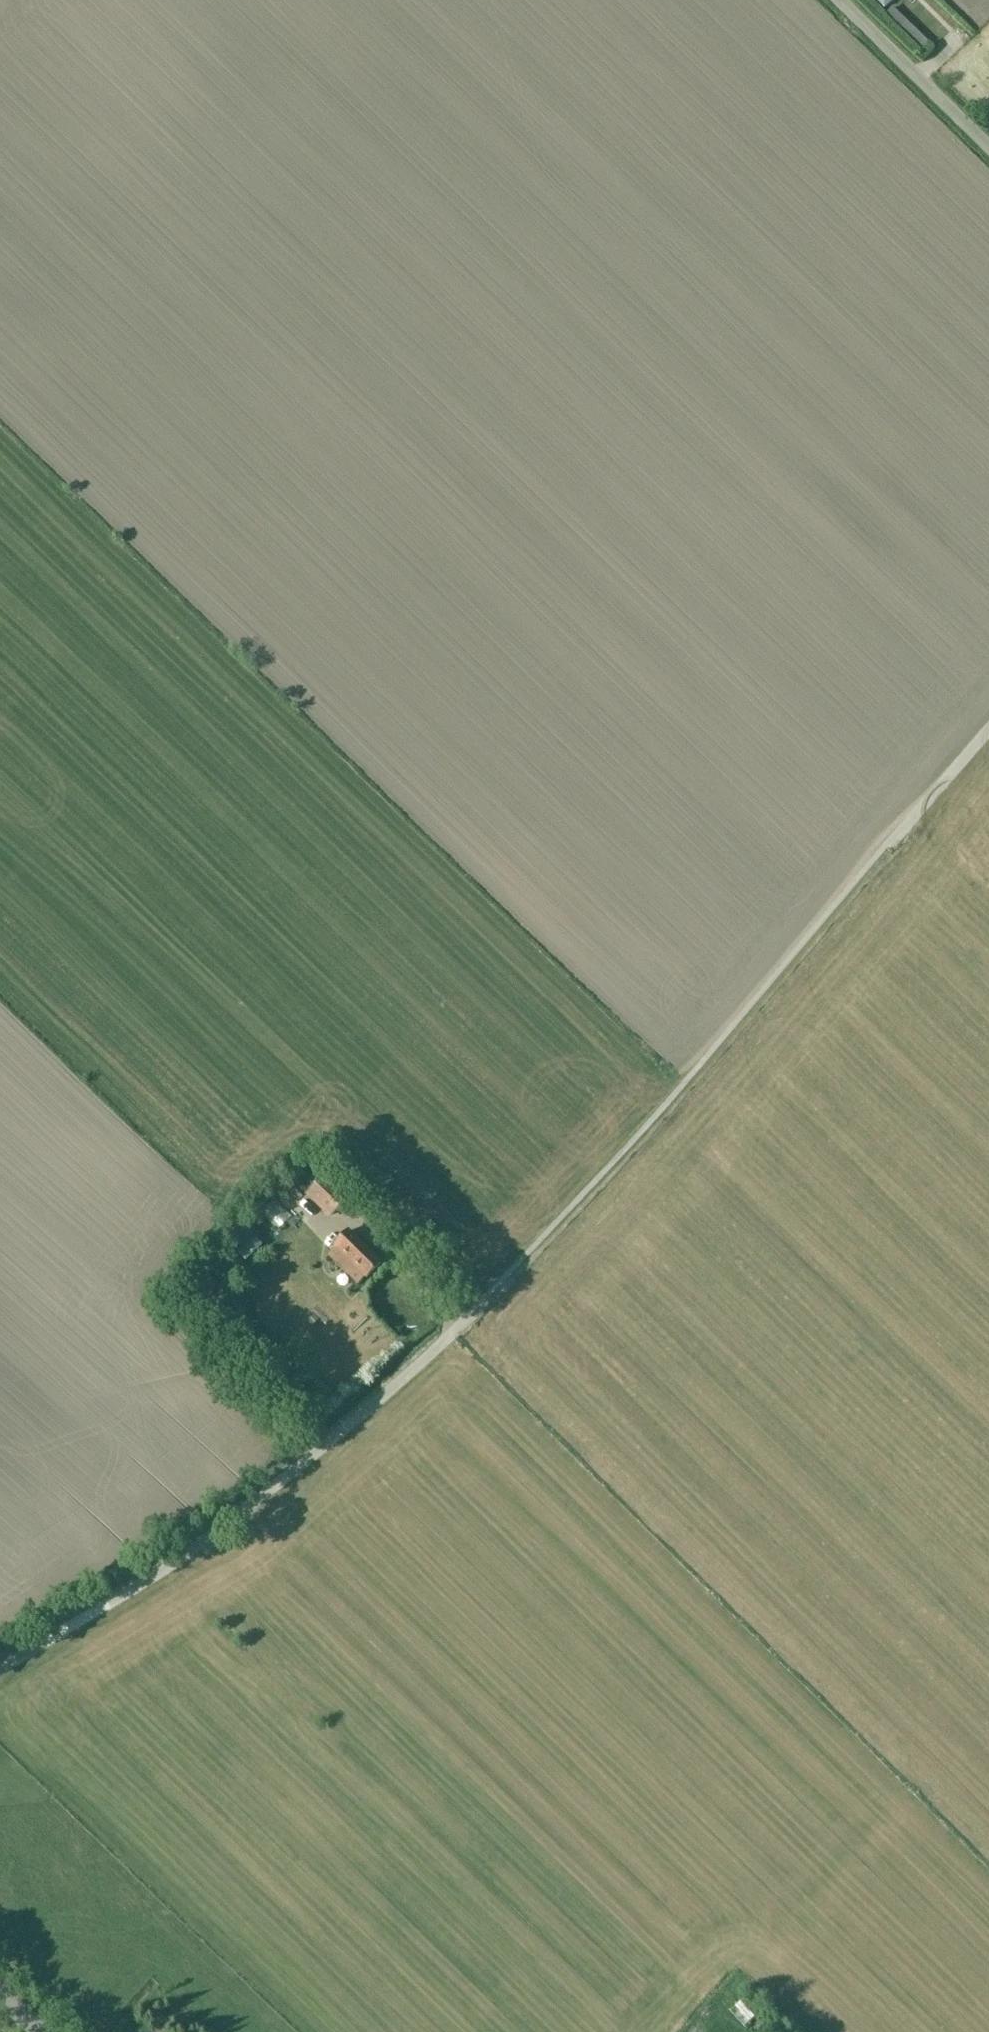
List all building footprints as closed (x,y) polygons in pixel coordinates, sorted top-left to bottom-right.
[(306,1193),(331,1218),(346,1203),(311,1168),(298,1181),(308,1191),(306,1193)] [(358,1284),(365,1276),(366,1277),(380,1263),(348,1231),(334,1245),(335,1247),(327,1254),(358,1284)]
